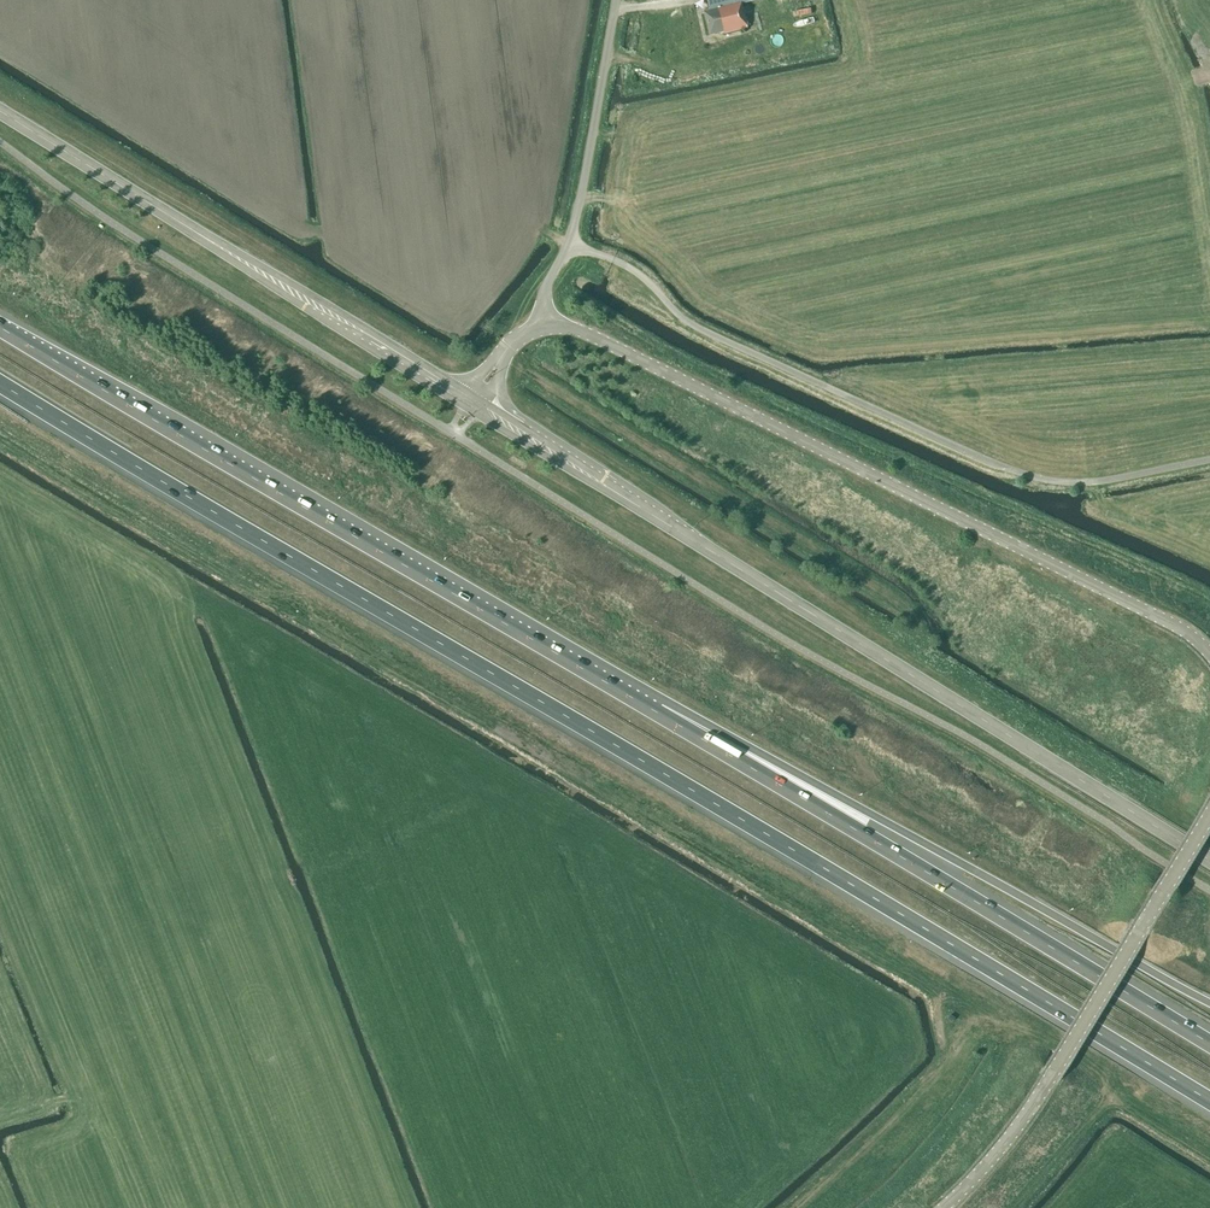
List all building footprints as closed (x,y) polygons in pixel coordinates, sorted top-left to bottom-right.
[(709,10),(713,9),(713,10),(754,0),(706,0),(709,10)] [(746,28),(740,4),(702,13),(708,37),(746,28)] [(812,971),(827,978),(829,972),(814,965),(812,971)] [(932,1101),(939,1107),(949,1097),(942,1090),(932,1101)]
